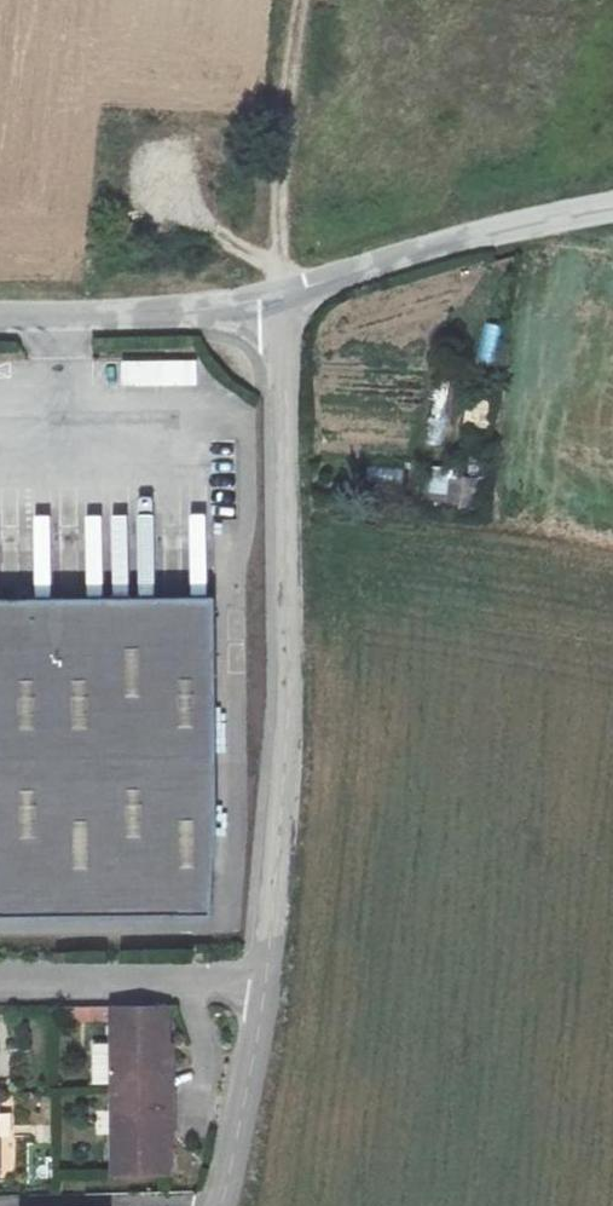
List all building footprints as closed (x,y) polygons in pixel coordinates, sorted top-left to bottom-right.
[(200,411),(200,360),(119,360),(119,411),(200,411)] [(483,460),(492,404),(465,401),(457,456),(483,460)] [(476,506),(480,479),(447,475),(442,504),(476,506)] [(215,914),(221,823),(222,598),(0,599),(0,917),(215,914)] [(166,1094),(166,1044),(166,1009),(113,1009),(113,1094),(166,1094)] [(174,1044),(166,1044),(166,1094),(166,1139),(174,1138),(174,1132),(174,1044)] [(166,1094),(113,1094),(112,1179),(165,1178),(166,1139),(166,1094)]
